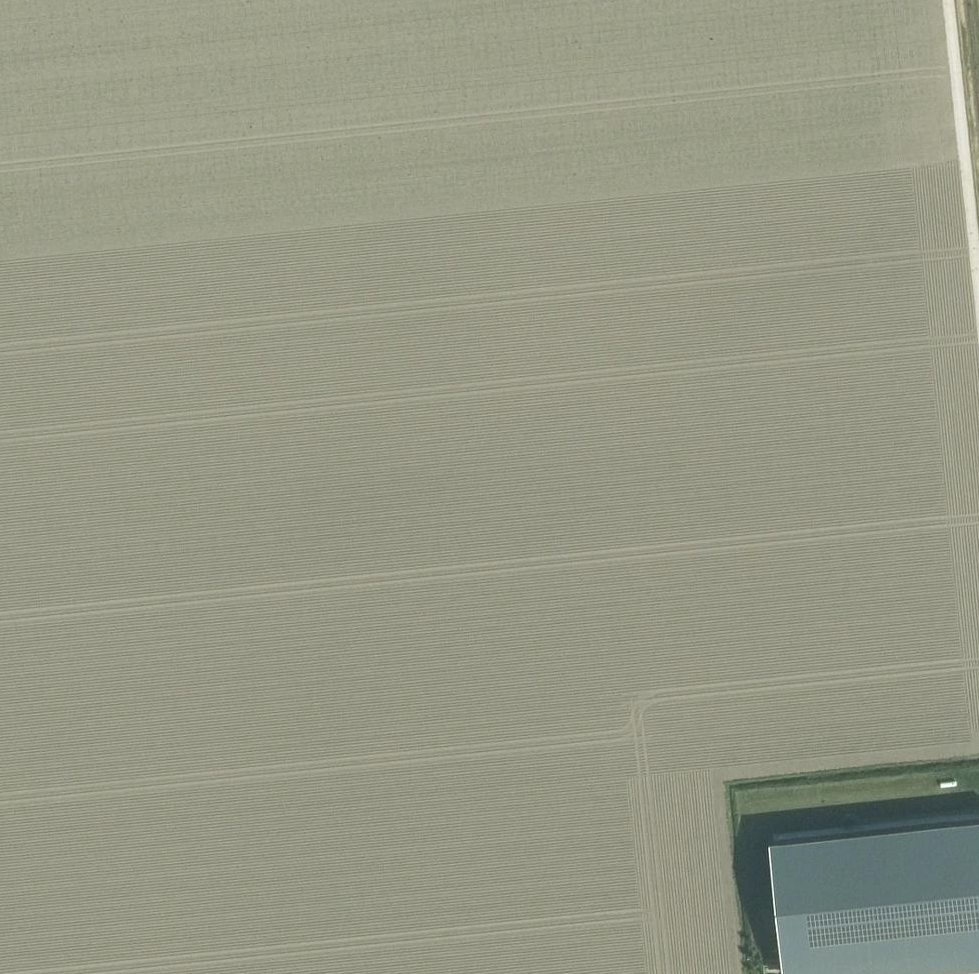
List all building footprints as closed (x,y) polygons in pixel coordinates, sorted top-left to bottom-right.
[(773,836),(787,973),(810,973),(845,970),(843,952),(978,938),(978,814),(773,836)]
